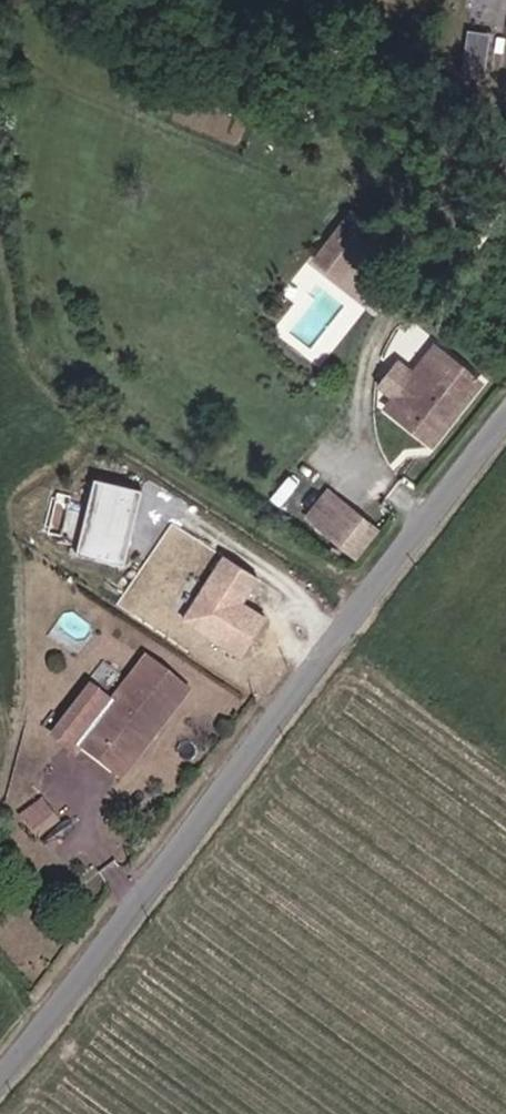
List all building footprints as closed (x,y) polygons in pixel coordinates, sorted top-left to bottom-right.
[(490,76),(493,30),(471,28),(468,74),(490,76)] [(360,247),(336,230),(322,248),(346,266),(360,247)] [(435,346),(417,370),(391,406),(435,439),(483,377),(444,347),(440,350),(435,346)] [(124,569),(140,493),(94,483),(78,559),(124,569)] [(364,517),(331,490),(311,515),(343,541),(364,517)] [(378,528),(364,517),(343,541),(357,551),(378,528)] [(224,555),(181,619),(242,659),(268,619),(242,602),(259,578),(224,555)] [(130,762),(158,725),(167,732),(195,695),(156,665),(120,711),(100,696),(63,744),(84,760),(90,753),(106,766),(116,752),(130,762)] [(128,783),(167,732),(158,725),(130,762),(116,752),(106,766),(128,783)] [(28,828),(51,807),(40,796),(19,815),(28,828)] [(62,820),(51,807),(28,828),(40,839),(62,820)]
